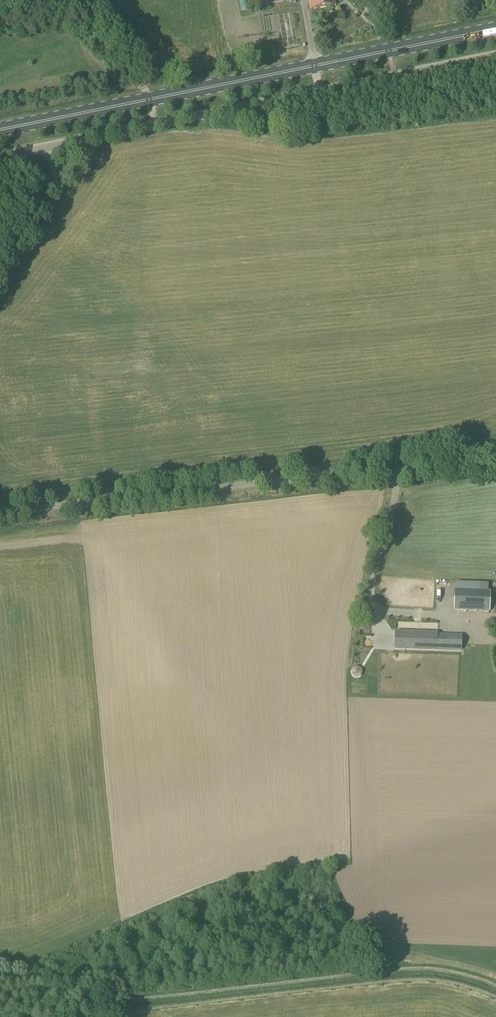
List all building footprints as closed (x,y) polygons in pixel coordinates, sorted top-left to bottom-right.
[(335,6),(334,0),(308,0),(310,10),(335,6)] [(455,591),(454,611),(489,612),(490,592),(479,592),(455,591)] [(395,635),(395,649),(437,650),(448,650),(448,653),(460,654),(460,651),(461,651),(461,637),(437,636),(395,635)]
